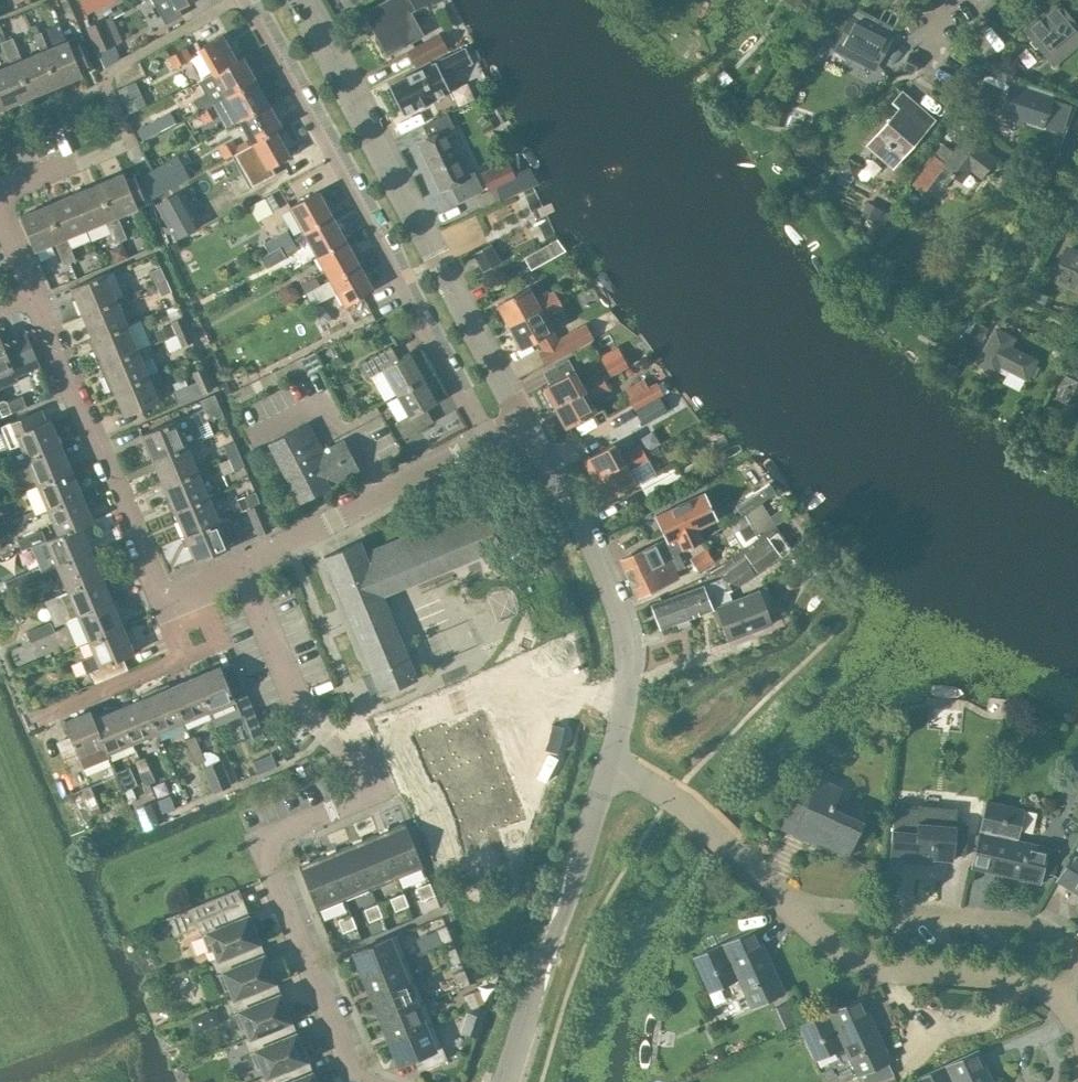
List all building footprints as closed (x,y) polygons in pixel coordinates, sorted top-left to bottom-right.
[(86,15),(101,7),(98,0),(79,0),(86,15)] [(166,25),(183,15),(179,7),(192,0),(152,0),(166,25)] [(425,34),(412,11),(431,0),(383,0),(362,12),(387,55),(425,34)] [(646,2),(658,15),(667,7),(661,0),(648,0),(646,2)] [(1008,12),(1025,21),(1049,0),(1022,0),(1021,2),(1017,0),(1014,0),(1008,12)] [(1022,32),(1041,54),(1077,23),(1058,1),(1022,32)] [(840,15),(829,37),(836,41),(836,42),(878,64),(892,38),(889,37),(878,31),(883,21),(849,3),(842,16),(840,15)] [(86,27),(97,53),(114,46),(103,20),(86,27)] [(34,33),(41,51),(42,50),(56,85),(82,74),(79,67),(88,63),(77,36),(49,48),(41,30),(34,33)] [(199,47),(213,72),(237,58),(223,33),(199,47)] [(417,67),(448,50),(439,33),(407,50),(417,67)] [(16,44),(13,36),(7,38),(0,41),(3,49),(16,44)] [(13,54),(19,51),(16,44),(3,49),(10,64),(0,68),(0,95),(5,107),(31,96),(13,54)] [(466,46),(388,84),(403,112),(416,106),(416,108),(433,99),(432,98),(450,89),(443,74),(472,59),(466,46)] [(173,68),(190,60),(183,48),(167,56),(173,68)] [(56,85),(42,50),(41,51),(22,58),(19,52),(19,51),(13,54),(31,96),(56,85)] [(911,50),(902,68),(913,74),(922,56),(911,50)] [(989,54),(981,69),(1008,83),(1016,68),(989,54)] [(214,104),(227,97),(226,96),(256,79),(242,55),(237,59),(237,58),(213,72),(214,74),(199,82),(205,93),(192,101),(199,112),(214,103),(214,104)] [(227,97),(240,120),(270,104),(256,79),(226,96),(227,97)] [(127,113),(147,104),(136,80),(116,89),(127,113)] [(1054,97),(1008,83),(1000,112),(1062,133),(1072,105),(1054,99),(1054,97)] [(220,113),(214,104),(214,103),(199,112),(197,113),(204,124),(220,113)] [(270,104),(240,120),(252,142),(253,144),(276,131),(276,129),(282,126),(270,104)] [(903,107),(869,146),(894,167),(928,129),(903,107)] [(428,137),(420,140),(443,188),(451,184),(458,201),(483,190),(474,171),(473,171),(463,151),(455,155),(443,131),(454,126),(448,112),(422,124),(428,137)] [(137,130),(142,141),(162,130),(156,119),(137,130)] [(240,149),(232,154),(250,187),(275,173),(271,166),(290,155),(276,131),(253,144),(252,142),(240,149)] [(980,177),(993,159),(983,151),(984,149),(966,135),(942,167),(960,181),(969,169),(980,177)] [(240,149),(234,138),(218,147),(224,158),(232,154),(240,149)] [(176,155),(139,177),(152,200),(189,178),(176,155)] [(481,173),(488,192),(517,180),(509,161),(481,173)] [(123,172),(98,183),(114,222),(108,224),(112,233),(123,228),(118,215),(147,203),(135,175),(126,178),(123,172)] [(114,222),(98,183),(72,193),(86,228),(106,220),(108,224),(114,222)] [(289,206),(303,231),(332,215),(318,190),(289,206)] [(72,193),(46,204),(62,243),(57,246),(60,254),(72,249),(67,236),(86,228),(72,193)] [(179,194),(155,207),(173,238),(196,224),(179,194)] [(273,194),(259,202),(267,215),(280,207),(273,194)] [(869,201),(861,216),(875,224),(878,220),(878,218),(882,210),(883,208),(869,201)] [(62,243),(46,204),(20,215),(34,249),(55,241),(57,246),(62,243)] [(317,256),(346,240),(332,215),(303,231),(317,256)] [(123,228),(112,233),(116,242),(127,237),(123,228)] [(274,236),(279,244),(292,238),(288,230),(274,236)] [(297,246),(292,238),(279,244),(283,253),(297,246)] [(557,238),(524,256),(531,269),(566,250),(557,238)] [(346,240),(317,256),(331,281),(360,265),(346,240)] [(123,243),(109,249),(115,262),(128,256),(123,243)] [(472,253),(473,255),(482,271),(501,260),(491,243),(472,253)] [(1051,280),(1077,292),(1077,249),(1067,244),(1051,280)] [(72,249),(60,254),(64,263),(76,258),(72,249)] [(149,270),(155,283),(166,278),(161,265),(149,270)] [(320,287),(307,294),(313,306),(337,292),(344,306),(373,290),(360,265),(331,281),(320,287)] [(70,286),(81,312),(116,298),(105,272),(70,286)] [(307,294),(320,287),(314,277),(302,284),(307,294)] [(166,278),(155,283),(161,295),(172,291),(166,278)] [(509,326),(559,299),(553,288),(535,297),(528,285),(496,303),(509,326)] [(128,295),(117,299),(116,298),(81,312),(92,337),(127,323),(122,311),(133,307),(128,295)] [(559,299),(509,326),(521,348),(536,340),(541,349),(559,339),(557,337),(546,317),(564,307),(559,299)] [(176,334),(189,329),(183,316),(170,320),(172,324),(176,334)] [(558,337),(557,337),(559,339),(566,353),(571,351),(577,348),(594,338),(595,337),(597,336),(603,333),(596,319),(595,317),(585,322),(558,337)] [(976,322),(970,334),(982,340),(988,327),(976,322)] [(92,351),(98,366),(138,349),(127,323),(92,337),(96,349),(92,351)] [(172,324),(154,331),(158,341),(165,338),(176,334),(172,324)] [(994,327),(992,330),(974,363),(996,374),(1000,365),(1027,379),(1036,358),(1011,345),(1015,338),(994,327)] [(194,341),(189,329),(176,334),(181,346),(194,341)] [(18,381),(16,376),(21,374),(17,366),(27,362),(37,358),(26,332),(16,336),(3,342),(0,335),(0,389),(18,381)] [(396,392),(423,377),(410,354),(400,359),(392,345),(360,363),(369,379),(383,370),(396,392)] [(147,346),(138,350),(138,349),(98,366),(99,367),(103,365),(107,374),(103,376),(109,390),(148,374),(142,361),(151,357),(147,346)] [(304,356),(231,392),(236,404),(283,379),(304,369),(308,367),(320,361),(315,351),(304,356)] [(622,353),(604,363),(610,375),(628,365),(622,353)] [(599,370),(580,380),(568,358),(543,372),(549,382),(543,386),(555,407),(605,380),(599,370)] [(1069,363),(1059,384),(1062,385),(1056,399),(1077,409),(1077,367),(1069,363)] [(213,389),(209,379),(203,366),(192,370),(197,382),(172,392),(178,404),(213,389)] [(157,371),(148,375),(148,374),(109,390),(109,392),(113,390),(124,416),(159,401),(153,386),(162,381),(157,371)] [(436,400),(423,377),(396,392),(409,415),(394,423),(403,438),(434,421),(425,407),(436,400)] [(610,389),(605,380),(555,407),(566,428),(597,410),(590,399),(610,389)] [(624,391),(628,399),(635,410),(663,394),(657,383),(644,391),(639,382),(624,391)] [(215,394),(199,400),(203,409),(208,407),(212,419),(223,414),(215,394)] [(666,410),(659,397),(635,410),(642,424),(666,410)] [(2,416),(12,412),(8,401),(3,400),(0,401),(0,410),(2,416)] [(26,459),(61,444),(50,418),(46,420),(41,408),(0,425),(0,436),(12,465),(26,459)] [(153,459),(204,438),(193,412),(177,419),(176,418),(142,432),(153,459)] [(323,450),(308,421),(268,442),(300,503),(330,487),(329,484),(359,468),(344,439),(323,450)] [(1032,421),(1024,437),(1038,444),(1046,429),(1032,421)] [(647,453),(657,447),(651,436),(621,453),(614,441),(583,458),(594,478),(645,450),(647,453)] [(204,438),(153,459),(164,484),(198,470),(188,445),(204,438)] [(229,457),(239,453),(234,440),(224,444),(229,457)] [(37,485),(72,471),(61,444),(26,459),(37,485)] [(645,450),(594,478),(606,501),(637,484),(630,470),(650,460),(648,459),(661,453),(657,447),(647,453),(645,450)] [(244,466),(239,453),(229,457),(229,458),(219,462),(224,474),(244,466)] [(683,476),(674,461),(638,481),(645,495),(683,476)] [(208,495),(198,470),(164,484),(174,509),(208,495)] [(48,511),(83,496),(72,471),(37,485),(48,511)] [(770,483),(746,498),(753,508),(776,493),(770,483)] [(249,507),(261,503),(256,491),(244,496),(249,507)] [(630,578),(679,553),(678,552),(703,540),(697,529),(716,520),(703,492),(656,515),(667,537),(621,559),(630,578)] [(219,520),(208,495),(174,509),(184,534),(219,520)] [(58,534),(81,526),(93,521),(83,496),(48,511),(58,534)] [(272,530),(261,503),(249,507),(255,520),(253,520),(259,535),(272,530)] [(491,538),(477,505),(451,516),(469,559),(502,545),(497,535),(491,538)] [(469,559),(451,516),(427,526),(442,561),(435,564),(438,572),(469,559)] [(219,520),(184,534),(196,561),(230,547),(223,531),(232,527),(228,517),(219,521),(219,520)] [(0,535),(13,529),(8,519),(0,522),(0,535)] [(732,531),(742,548),(759,536),(750,521),(732,531)] [(81,526),(58,534),(46,539),(58,567),(93,553),(81,526)] [(42,530),(17,540),(21,550),(31,546),(46,540),(42,530)] [(780,555),(767,535),(744,551),(758,571),(780,555)] [(700,572),(715,561),(704,546),(690,557),(700,572)] [(58,567),(68,592),(108,576),(108,575),(108,574),(108,573),(102,576),(93,553),(58,567)] [(685,566),(679,553),(630,578),(638,596),(679,577),(676,571),(685,566)] [(703,584),(679,593),(688,618),(713,608),(719,625),(723,623),(729,638),(771,621),(759,590),(732,601),(727,591),(735,588),(757,574),(744,557),(725,571),(726,573),(721,577),(703,584)] [(414,574),(423,570),(420,562),(410,566),(414,574)] [(375,566),(335,584),(344,605),(384,587),(375,566)] [(17,575),(22,586),(35,581),(30,570),(17,575)] [(427,578),(423,570),(414,574),(417,582),(427,578)] [(9,591),(22,586),(17,575),(5,580),(9,591)] [(68,592),(79,618),(113,603),(113,601),(119,599),(118,598),(116,599),(113,591),(114,590),(108,576),(68,592)] [(523,585),(520,579),(514,582),(517,588),(523,585)] [(393,608),(384,587),(344,605),(353,627),(393,608)] [(679,593),(651,604),(652,605),(661,629),(677,622),(679,628),(690,624),(688,618),(679,593)] [(528,597),(505,608),(524,650),(548,639),(528,597)] [(124,627),(113,603),(79,618),(89,642),(124,627)] [(393,608),(353,627),(361,648),(403,631),(393,608)] [(505,608),(481,619),(501,661),(524,650),(505,608)] [(434,619),(442,616),(439,609),(431,612),(434,619)] [(442,616),(434,619),(437,627),(445,623),(442,616)] [(470,658),(477,672),(501,661),(481,619),(457,630),(470,658)] [(38,626),(43,636),(56,630),(51,620),(38,626)] [(31,642),(43,636),(38,626),(26,632),(31,642)] [(134,652),(124,627),(89,642),(94,653),(80,659),(86,674),(90,672),(94,683),(128,669),(123,656),(134,652)] [(403,631),(361,648),(370,669),(411,652),(403,631)] [(454,660),(462,657),(458,649),(450,653),(454,660)] [(411,652),(370,669),(379,690),(420,673),(411,652)] [(465,665),(462,657),(454,660),(458,668),(465,665)] [(254,711),(239,675),(227,680),(220,664),(194,675),(208,710),(221,705),(242,716),(254,711)] [(420,673),(379,690),(388,711),(429,693),(420,673)] [(208,710),(194,675),(169,686),(184,720),(208,710)] [(184,720),(169,686),(159,690),(157,686),(143,692),(158,731),(184,720)] [(133,742),(158,731),(143,692),(141,692),(143,697),(119,707),(133,742)] [(107,753),(133,742),(119,707),(94,717),(103,743),(107,753)] [(78,754),(103,743),(94,717),(90,709),(64,720),(78,754)] [(259,722),(254,711),(242,716),(251,739),(264,734),(259,722)] [(482,720),(426,740),(455,822),(511,802),(482,720)] [(184,739),(190,751),(201,747),(195,734),(184,739)] [(190,751),(195,764),(206,760),(201,747),(190,751)] [(272,753),(253,761),(258,774),(265,771),(277,766),(272,754),(272,753)] [(150,768),(145,755),(134,760),(139,773),(150,768)] [(221,759),(202,766),(212,792),(231,785),(221,759)] [(155,780),(150,768),(139,773),(145,785),(155,780)] [(818,841),(849,855),(864,820),(833,807),(842,787),(817,775),(791,833),(816,845),(818,841)] [(101,810),(90,784),(72,792),(84,817),(101,810)] [(170,795),(158,800),(163,812),(175,808),(170,795)] [(1058,850),(1048,847),(1048,846),(1017,839),(1024,808),(986,799),(970,868),(1039,884),(1041,875),(1051,878),(1058,850)] [(137,808),(145,829),(146,830),(160,824),(159,823),(151,802),(137,808)] [(893,828),(890,859),(932,863),(933,858),(952,860),(953,854),(965,855),(968,826),(956,825),(957,810),(919,806),(919,809),(895,807),(893,828)] [(378,833),(397,878),(424,867),(405,822),(378,833)] [(371,889),(397,878),(378,833),(352,843),(371,889)] [(344,899),(371,889),(352,843),(326,854),(344,899)] [(1056,881),(1077,895),(1077,845),(1056,881)] [(472,852),(454,858),(459,871),(476,864),(472,852)] [(317,910),(344,899),(326,854),(299,865),(317,910)] [(416,888),(422,900),(435,894),(429,882),(416,888)] [(403,893),(390,898),(395,911),(408,906),(403,893)] [(214,947),(217,956),(258,940),(250,921),(246,923),(238,903),(195,920),(196,921),(198,921),(203,933),(201,933),(202,935),(203,934),(209,949),(214,947)] [(369,922),(382,916),(377,903),(364,909),(369,922)] [(351,915),(338,920),(342,932),(356,927),(351,915)] [(435,929),(442,944),(452,940),(446,925),(435,929)] [(786,992),(756,928),(693,957),(709,992),(737,979),(750,1008),(786,992)] [(361,975),(406,957),(397,934),(353,952),(352,952),(359,968),(360,968),(363,974),(361,974),(361,975)] [(230,987),(233,996),(270,981),(270,983),(274,981),(266,961),(262,962),(254,944),(259,942),(258,940),(217,956),(218,957),(211,959),(212,961),(214,960),(219,972),(217,973),(217,974),(219,973),(225,988),(230,987)] [(444,951),(450,966),(461,962),(455,947),(444,951)] [(370,997),(415,979),(406,957),(361,975),(368,990),(369,990),(372,996),(370,997)] [(453,973),(459,988),(469,984),(463,969),(453,973)] [(379,1020),(424,1001),(415,979),(370,997),(376,1013),(378,1012),(380,1018),(379,1019),(379,1020)] [(246,1026),(249,1035),(286,1020),(286,1022),(290,1020),(282,1000),(278,1002),(270,983),(270,981),(233,996),(227,998),(228,1000),(230,999),(234,1011),(233,1012),(233,1013),(235,1013),(241,1028),(246,1026)] [(468,1010),(477,1007),(478,1006),(472,991),(462,995),(468,1010)] [(862,995),(799,1024),(815,1060),(844,1047),(857,1076),(892,1060),(862,995)] [(424,1001),(379,1020),(385,1035),(387,1034),(389,1040),(388,1041),(388,1042),(433,1024),(424,1001)] [(790,1002),(771,1010),(780,1029),(798,1021),(795,1015),(790,1002)] [(201,1015),(191,1018),(196,1032),(206,1028),(219,1023),(214,1009),(201,1015)] [(262,1065),(265,1074),(302,1060),(302,1061),(306,1059),(298,1039),(294,1041),(286,1022),(286,1020),(249,1035),(243,1038),(244,1039),(245,1038),(250,1051),(249,1051),(249,1053),(251,1052),(257,1067),(262,1065)] [(447,1059),(433,1024),(388,1042),(394,1057),(396,1056),(399,1064),(415,1058),(419,1069),(417,1069),(418,1071),(447,1059)] [(915,1077),(918,1081),(994,1081),(979,1048),(915,1077)] [(314,1078),(309,1080),(302,1061),(302,1060),(265,1074),(259,1077),(260,1078),(261,1078),(263,1081),(315,1081),(314,1078)]
